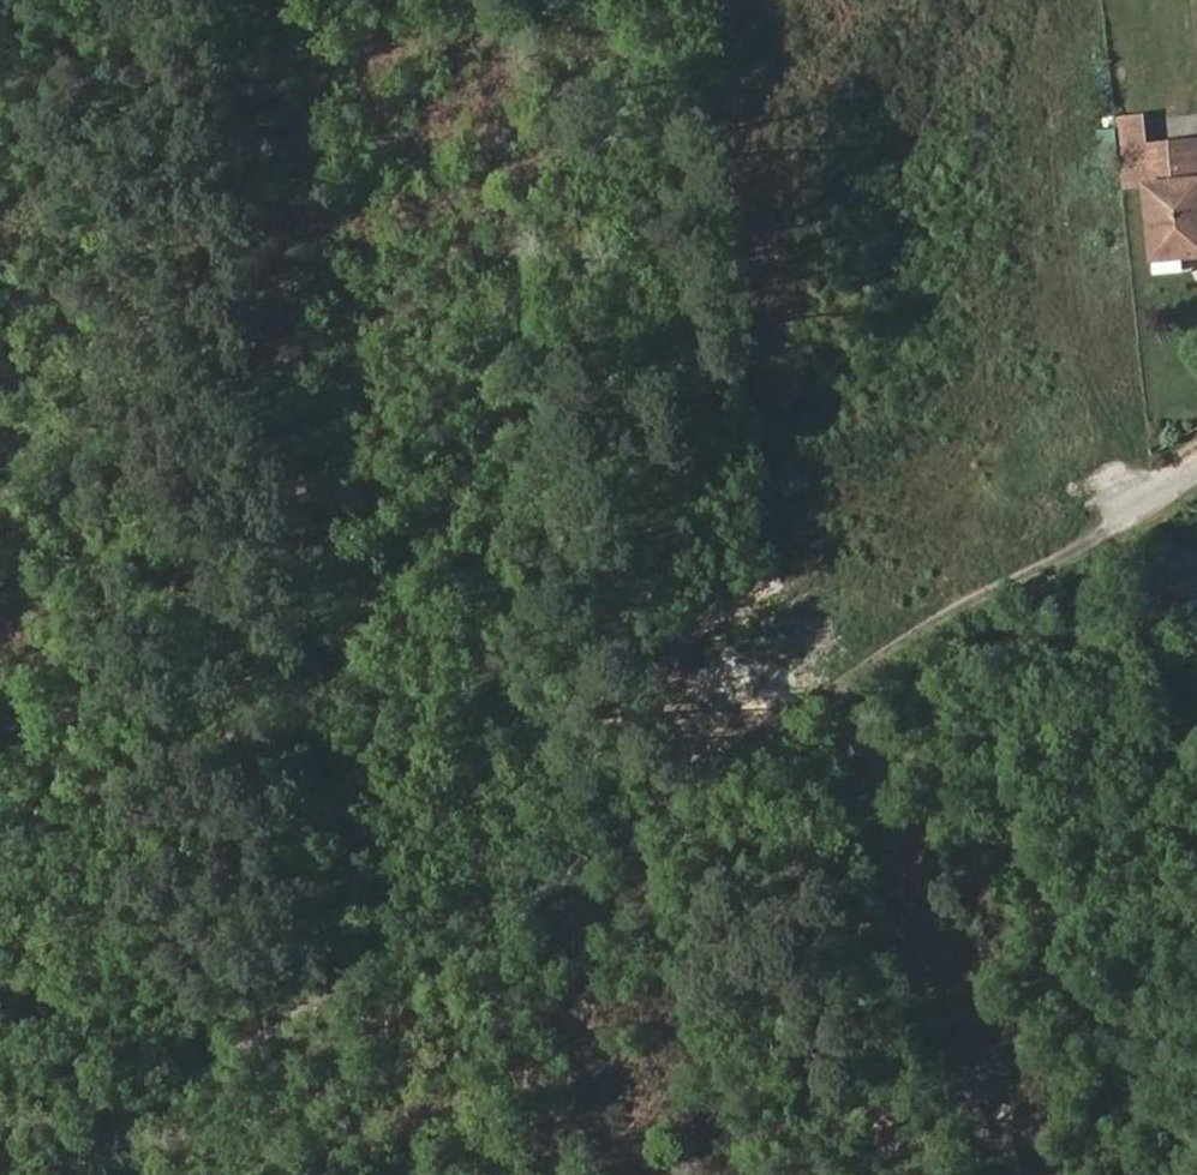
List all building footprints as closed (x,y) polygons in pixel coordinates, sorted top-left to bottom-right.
[(1196,151),(1178,152),(1177,143),(1144,146),(1141,117),(1115,119),(1123,190),(1144,188),(1151,260),(1153,275),(1183,272),(1181,257),(1196,256),(1196,166),(1196,151)]
